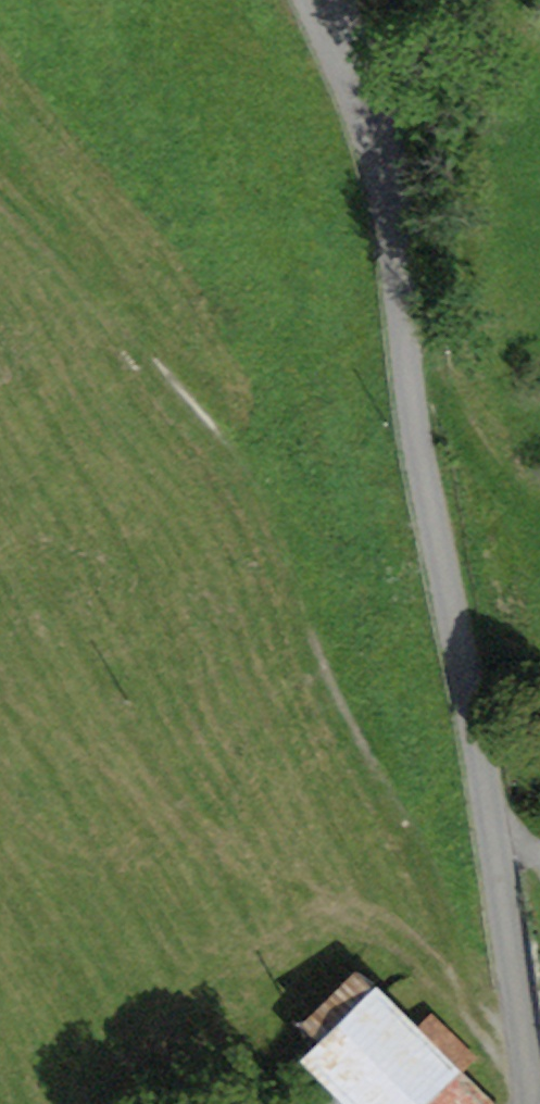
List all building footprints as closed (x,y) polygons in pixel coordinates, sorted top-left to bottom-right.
[(358,965),(299,1025),(318,1043),(300,1061),(343,1103),(500,1103),(465,1070),(477,1057),(432,1012),(419,1025),(358,965)]
